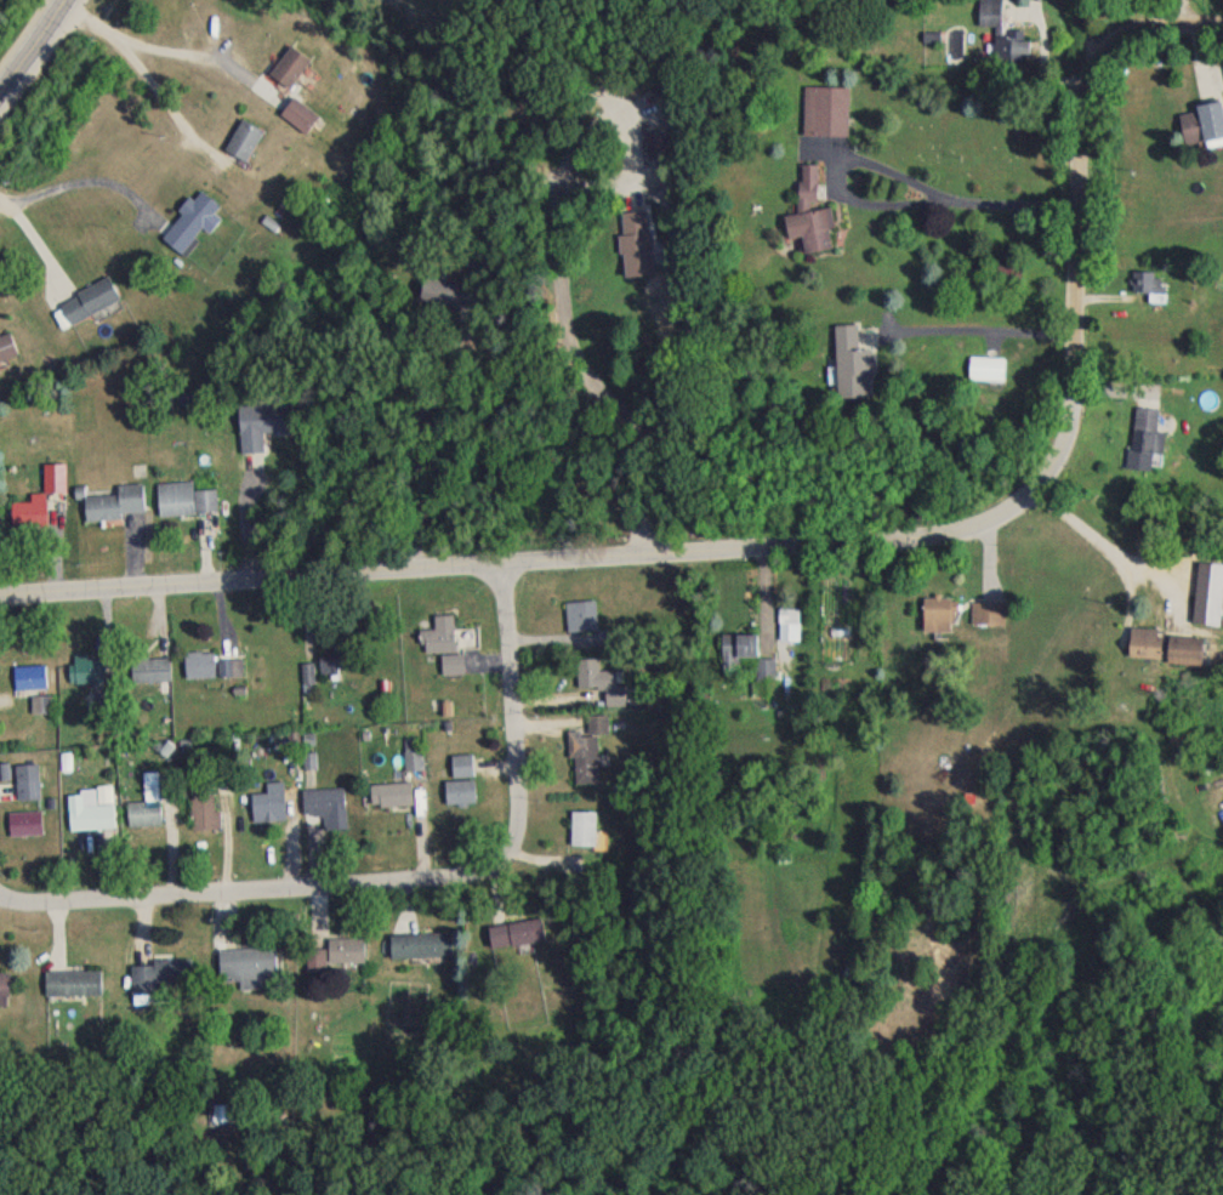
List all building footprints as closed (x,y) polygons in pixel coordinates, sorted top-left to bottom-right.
[(999,10),(975,10),(975,34),(999,34),(999,10)] [(1026,39),(991,37),(990,65),(1025,66),(1026,39)] [(305,68),(286,53),(264,80),(283,95),(305,68)] [(846,143),(846,93),(801,93),(801,143),(846,143)] [(274,124),(303,140),(313,121),(284,105),(274,124)] [(1175,121),(1180,152),(1222,146),(1222,145),(1217,106),(1190,109),(1191,118),(1175,121)] [(241,169),(259,138),(237,125),(220,157),(241,169)] [(795,257),(828,257),(828,214),(814,214),(815,172),(795,172),(795,257)] [(216,214),(196,197),(156,243),(175,261),(216,214)] [(649,281),(644,217),(615,219),(619,283),(649,281)] [(982,273),(982,293),(1015,293),(1015,273),(982,273)] [(1145,300),(1145,309),(1163,310),(1163,279),(1129,279),(1128,300),(1145,300)] [(116,305),(104,284),(54,311),(66,332),(116,305)] [(417,310),(480,315),(481,292),(419,287),(417,310)] [(831,331),(832,404),(866,403),(866,355),(854,356),(854,330),(831,331)] [(6,338),(0,341),(0,365),(14,359),(6,338)] [(1001,387),(1001,364),(967,364),(967,387),(1001,387)] [(260,458),(259,438),(290,436),(289,409),(235,411),(237,459),(260,458)] [(1160,438),(1155,438),(1156,416),(1129,414),(1127,474),(1158,475),(1160,438)] [(41,470),(41,498),(63,498),(63,470),(41,470)] [(154,490),(155,522),(215,519),(213,496),(190,497),(189,488),(154,490)] [(81,503),(82,527),(119,527),(118,520),(141,520),(140,491),(114,492),(114,502),(81,503)] [(44,507),(7,507),(7,536),(44,536),(44,507)] [(1189,632),(1217,633),(1218,604),(1191,603),(1189,632)] [(951,605),(920,605),(920,641),(951,641),(951,605)] [(565,638),(594,638),(594,608),(565,609),(565,638)] [(969,633),(1002,633),(1002,610),(969,610),(969,633)] [(777,616),(777,648),(787,648),(787,639),(796,639),(796,616),(777,616)] [(460,659),(452,659),(451,621),(431,622),(431,636),(419,637),(420,660),(438,660),(439,681),(461,680),(460,659)] [(1125,664),(1160,666),(1160,671),(1197,672),(1198,642),(1126,638),(1125,664)] [(755,642),(719,641),(718,674),(753,674),(753,703),(773,703),(773,666),(754,666),(755,642)] [(317,680),(342,677),(339,658),(315,661),(317,680)] [(181,685),(211,685),(211,659),(181,659),(181,685)] [(67,690),(101,690),(101,663),(67,663),(67,690)] [(128,665),(128,690),(167,690),(167,665),(128,665)] [(623,713),(622,693),(613,693),(613,676),(599,676),(599,666),(574,666),(575,695),(602,695),(602,714),(623,713)] [(238,667),(218,667),(218,684),(238,684),(238,667)] [(299,671),(299,689),(311,689),(311,671),(299,671)] [(11,672),(11,695),(43,695),(43,672),(11,672)] [(567,740),(568,791),(595,791),(594,741),(605,741),(604,723),(584,723),(584,739),(567,740)] [(419,746),(402,746),(402,777),(419,777),(419,746)] [(470,784),(469,762),(449,762),(449,784),(470,784)] [(14,807),(36,807),(36,770),(14,770),(14,807)] [(442,812),(472,812),(472,786),(442,787),(442,812)] [(368,813),(409,813),(409,790),(368,790),(368,813)] [(111,836),(110,795),(65,796),(66,837),(111,836)] [(341,795),(299,796),(300,822),(321,821),(321,841),(343,841),(341,795)] [(218,818),(211,818),(211,800),(187,800),(187,836),(218,836),(218,818)] [(283,804),(247,804),(247,827),(283,827),(283,804)] [(124,808),(124,833),(158,833),(158,808),(124,808)] [(5,818),(5,841),(40,841),(40,818),(5,818)] [(593,853),(593,818),(568,818),(568,853),(593,853)] [(487,955),(541,946),(538,923),(483,932),(487,955)] [(447,964),(447,940),(385,940),(385,964),(447,964)] [(324,970),(359,970),(359,945),(324,945),(324,970)] [(223,956),(224,986),(237,985),(237,996),(273,996),(272,954),(223,956)] [(303,979),(321,979),(321,956),(303,956),(303,979)] [(189,967),(128,970),(130,1000),(190,998),(189,967)] [(98,978),(42,978),(42,1003),(98,1003),(98,978)] [(211,1131),(251,1131),(252,1112),(212,1112),(211,1131)]
